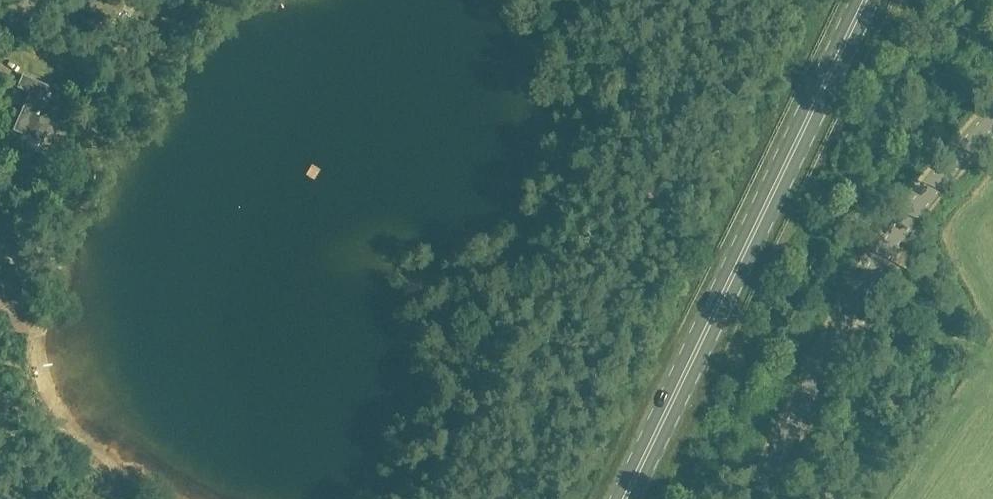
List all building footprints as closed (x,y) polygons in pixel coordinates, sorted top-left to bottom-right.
[(130,0),(92,0),(84,10),(108,28),(130,0)] [(64,94),(43,85),(23,76),(18,87),(31,93),(14,130),(42,143),(64,94)]
